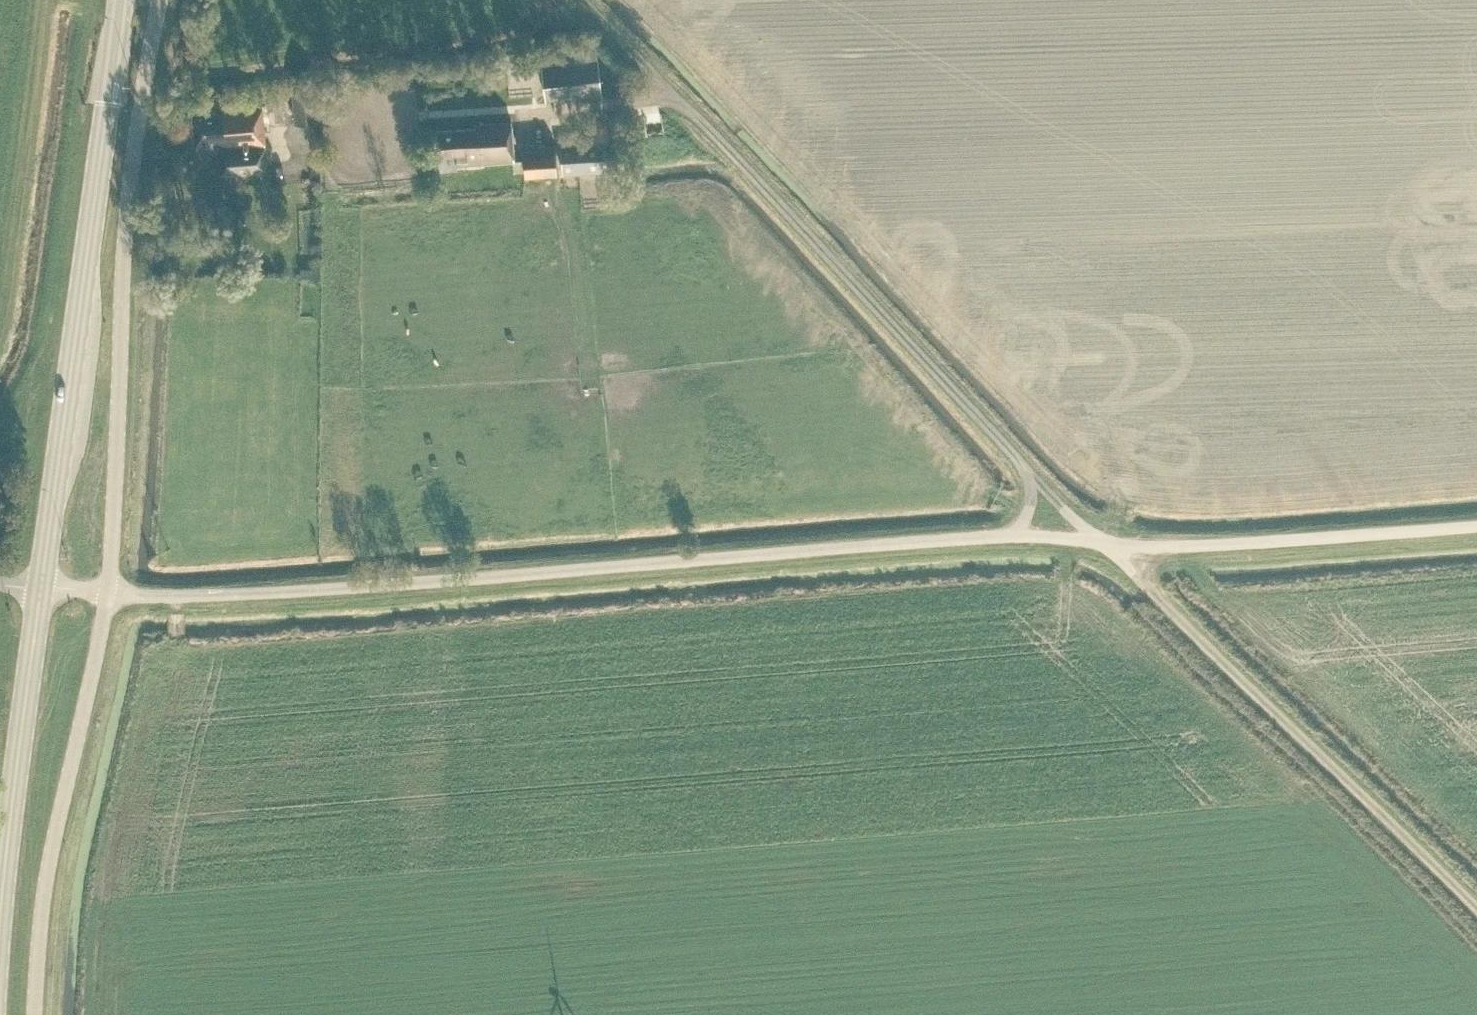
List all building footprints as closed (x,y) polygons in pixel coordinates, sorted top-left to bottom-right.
[(546,98),(602,92),(598,60),(542,66),(546,98)] [(220,173),(267,170),(263,103),(223,106),(223,109),(193,112),(195,144),(206,143),(207,152),(219,151),(220,173)] [(437,154),(457,153),(457,163),(514,159),(512,121),(476,124),(476,127),(436,130),(437,154)] [(525,175),(557,173),(555,145),(546,146),(546,149),(524,150),(525,175)] [(611,145),(562,148),(563,173),(613,170),(611,145)] [(321,267),(301,267),(301,275),(321,275),(321,267)]
